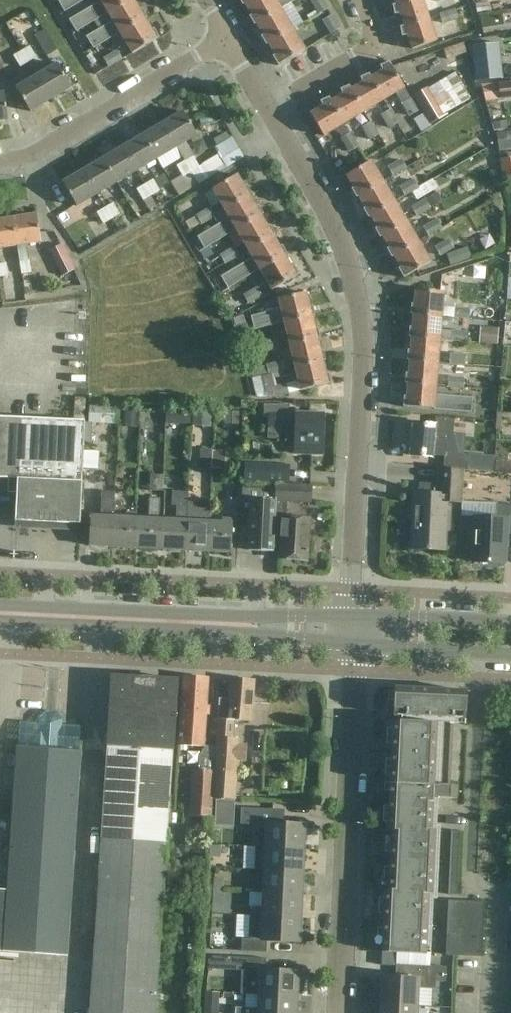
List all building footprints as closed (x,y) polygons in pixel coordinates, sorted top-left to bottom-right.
[(64,12),(84,0),(57,0),(64,12)] [(101,1),(69,20),(76,32),(108,13),(131,0),(100,0),(101,1)] [(120,34),(145,19),(147,18),(142,9),(139,10),(133,0),(131,0),(108,13),(113,21),(86,37),(93,49),(120,33),(120,34)] [(245,4),(252,15),(249,17),(254,26),(257,24),(256,23),(281,8),(281,9),(296,0),(249,0),(244,3),(245,4)] [(321,0),(314,0),(311,2),(319,15),(327,10),(321,0)] [(397,5),(397,4),(392,6),(394,15),(400,14),(404,26),(405,27),(428,19),(422,4),(435,0),(412,0),(397,5)] [(287,20),(281,9),(281,8),(256,23),(257,24),(263,35),(261,37),(266,45),(268,44),(268,43),(293,28),(292,27),(303,21),(299,13),(287,20)] [(436,20),(440,37),(461,32),(457,15),(436,20)] [(339,30),(331,17),(324,21),(331,34),(339,30)] [(145,19),(120,34),(132,54),(159,38),(154,29),(151,30),(145,19)] [(435,42),(428,19),(405,27),(404,26),(400,27),(402,37),(408,36),(412,49),(435,42)] [(305,50),(293,28),(268,43),(268,44),(275,55),(272,56),(278,66),(305,50)] [(45,29),(35,35),(46,55),(57,49),(45,29)] [(27,40),(20,45),(19,45),(28,60),(36,55),(27,40)] [(20,65),(28,60),(19,45),(20,45),(18,42),(9,47),(20,65)] [(443,49),(446,59),(467,52),(464,42),(443,49)] [(476,81),(502,79),(498,43),(472,45),(476,81)] [(122,59),(115,48),(102,56),(109,67),(122,59)] [(383,100),(396,92),(410,115),(418,111),(404,87),(405,87),(392,65),(391,66),(389,62),(380,66),(382,71),(371,78),(370,78),(383,100)] [(71,88),(61,71),(57,64),(36,76),(50,100),(71,88)] [(364,111),(383,100),(370,78),(371,78),(369,74),(360,78),(362,83),(351,90),(364,111)] [(50,100),(36,76),(16,88),(30,112),(50,100)] [(430,124),(446,115),(444,112),(462,102),(447,77),(430,87),(429,85),(413,94),(430,124)] [(510,97),(510,81),(497,83),(499,99),(510,97)] [(378,134),(364,111),(351,90),(349,86),(340,89),(342,95),(331,101),(344,123),(356,116),(370,139),(378,134)] [(5,97),(3,93),(0,93),(0,121),(8,120),(5,97)] [(310,114),(323,136),(344,123),(331,101),(329,97),(320,101),(322,107),(310,114)] [(389,128),(397,123),(389,110),(381,115),(389,128)] [(187,142),(197,135),(183,112),(163,124),(177,148),(184,160),(191,172),(192,172),(199,183),(208,178),(187,142)] [(163,124),(143,135),(157,159),(177,148),(163,124)] [(496,132),(499,151),(510,150),(510,130),(496,132)] [(350,151),(358,146),(350,133),(342,138),(350,151)] [(157,159),(143,135),(123,147),(137,171),(157,159)] [(103,159),(117,183),(137,171),(123,147),(103,159)] [(510,178),(510,157),(496,158),(502,179),(510,178)] [(98,195),(117,183),(103,159),(83,171),(98,195)] [(402,159),(388,166),(393,175),(407,167),(402,159)] [(191,172),(184,160),(176,165),(183,177),(191,172)] [(357,198),(359,197),(383,182),(371,161),(346,176),(354,188),(352,189),(357,198)] [(76,207),(98,195),(83,171),(63,183),(76,207)] [(212,189),(225,210),(249,196),(252,195),(246,186),(244,187),(236,175),(212,189)] [(434,178),(418,186),(419,188),(412,192),(417,200),(439,187),(434,178)] [(153,179),(145,184),(152,195),(160,190),(153,179)] [(406,195),(412,192),(419,188),(418,186),(414,179),(400,186),(406,195)] [(383,182),(359,197),(366,208),(364,209),(369,218),(371,217),(395,202),(383,182)] [(152,195),(145,184),(137,189),(144,200),(152,195)] [(443,200),(438,191),(412,206),(417,215),(443,200)] [(261,216),(263,215),(258,206),(255,207),(249,196),(225,210),(229,218),(197,237),(204,249),(236,230),(261,216)] [(113,202),(105,207),(112,219),(120,214),(113,202)] [(382,236),(407,222),(395,202),(371,217),(378,228),(375,230),(380,238),(382,236)] [(112,219),(105,207),(97,212),(104,224),(112,219)] [(210,207),(197,215),(202,223),(215,216),(210,207)] [(18,245),(41,242),(37,215),(14,218),(18,245)] [(236,230),(248,250),(275,235),(270,226),(267,227),(261,216),(236,230)] [(14,218),(0,220),(0,248),(18,245),(14,218)] [(442,227),(437,218),(424,226),(429,235),(442,227)] [(392,258),(394,256),(419,242),(407,222),(382,236),(389,248),(387,249),(392,258)] [(228,289),(260,270),(284,256),(287,254),(275,235),(248,250),(253,258),(221,277),(228,289)] [(449,239),(436,247),(441,256),(454,248),(454,247),(449,239)] [(403,278),(431,262),(419,242),(394,256),(401,267),(398,269),(403,278)] [(62,243),(49,249),(62,274),(75,267),(62,243)] [(234,247),(220,254),(225,263),(239,255),(234,247)] [(291,267),(284,256),(260,270),(272,290),(299,275),(293,265),(291,267)] [(20,260),(21,274),(31,272),(30,259),(20,260)] [(8,275),(7,262),(0,263),(0,276),(8,275)] [(257,286),(244,294),(249,303),(262,294),(257,286)] [(454,317),(469,319),(470,307),(443,305),(444,292),(416,290),(415,304),(413,304),(412,314),(413,314),(442,316),(454,317)] [(311,316),(312,316),(315,316),(312,306),(309,306),(306,292),(278,299),(281,309),(251,316),(254,330),(284,322),(311,316)] [(411,337),(440,339),(440,338),(468,340),(468,331),(453,330),(441,329),(442,316),(413,314),(412,327),(409,327),(408,337),(411,338),(411,337)] [(290,345),(318,338),(318,339),(320,338),(318,328),(315,329),(312,316),(311,316),(284,322),(289,345),(290,345)] [(410,360),(438,362),(440,339),(411,337),(411,338),(410,350),(407,350),(407,361),(410,361),(410,360)] [(263,351),(278,347),(276,338),(261,341),(263,351)] [(290,345),(295,367),(322,361),(326,360),(323,351),(321,351),(318,339),(318,338),(290,345)] [(466,355),(450,353),(449,364),(465,365),(466,355)] [(408,383),(436,385),(437,384),(464,387),(464,379),(465,377),(451,376),(451,374),(438,373),(438,362),(410,360),(410,361),(409,374),(406,373),(405,384),(408,384),(408,383)] [(281,361),(267,364),(269,374),(284,371),(281,361)] [(325,374),(322,361),(295,367),(301,391),(331,384),(328,373),(325,374)] [(287,383),(272,386),(274,396),(289,392),(287,383)] [(436,395),(436,385),(408,383),(408,384),(407,397),(404,396),(403,407),(471,413),(472,398),(436,395)] [(83,451),(85,397),(74,397),(73,420),(0,416),(0,478),(9,478),(8,492),(17,492),(15,520),(31,521),(31,526),(49,527),(50,522),(80,523),(82,481),(81,481),(82,468),(83,451)] [(268,428),(296,429),(295,453),(323,454),(324,414),(296,413),(296,415),(288,415),(288,401),(263,401),(263,412),(269,412),(268,428)] [(115,405),(89,404),(89,423),(115,424),(115,405)] [(435,417),(435,422),(435,425),(413,423),(410,455),(433,458),(434,455),(445,456),(444,467),(468,469),(469,454),(458,453),(453,432),(454,419),(435,417)] [(485,454),(469,453),(468,469),(494,471),(496,443),(486,442),(485,454)] [(226,450),(212,450),(211,468),(225,468),(226,450)] [(497,450),(495,471),(510,472),(510,461),(504,460),(504,451),(497,450)] [(83,451),(82,468),(97,469),(98,452),(83,451)] [(244,480),(289,481),(290,463),(244,462),(244,480)] [(421,482),(420,493),(413,493),(410,549),(446,551),(448,502),(461,503),(462,470),(439,469),(439,482),(421,482)] [(150,474),(150,490),(162,491),(163,474),(150,474)] [(307,560),(308,545),(309,519),(285,517),(286,502),(311,504),(312,488),(275,486),(275,490),(276,490),(273,541),(274,541),(280,542),(279,558),(307,560)] [(240,538),(248,538),(247,550),(273,552),(274,541),(273,541),(276,490),(275,490),(243,488),(241,523),(240,538)] [(188,501),(189,492),(172,491),(172,505),(177,505),(176,520),(164,519),(162,549),(185,550),(188,501)] [(105,492),(104,512),(104,516),(90,515),(89,545),(112,547),(114,517),(114,509),(114,492),(105,492)] [(138,518),(136,548),(158,549),(160,512),(161,498),(149,497),(148,514),(147,514),(147,518),(138,518)] [(188,501),(185,550),(208,551),(209,521),(210,514),(210,502),(188,501)] [(474,516),(472,562),(505,564),(506,545),(504,545),(504,534),(507,534),(510,534),(510,505),(497,504),(497,506),(498,506),(497,517),(474,516)] [(112,547),(136,548),(138,518),(138,511),(131,511),(130,513),(125,513),(125,517),(114,517),(112,547)] [(209,521),(208,551),(231,553),(232,534),(233,515),(226,515),(226,517),(221,517),(221,521),(209,521)] [(147,678),(112,676),(107,749),(90,1012),(153,1012),(172,749),(177,680),(147,678)] [(209,678),(183,676),(179,744),(204,746),(209,678)] [(252,721),(254,680),(231,679),(230,699),(219,698),(218,720),(219,720),(216,749),(213,798),(235,799),(238,749),(239,739),(233,738),(234,720),(252,721)] [(451,749),(452,723),(464,724),(466,724),(467,691),(395,688),(393,716),(393,720),(392,749),(388,831),(392,831),(389,889),(385,889),(382,952),(430,954),(431,949),(426,949),(428,893),(432,894),(435,830),(431,830),(433,794),(437,794),(437,798),(456,799),(457,785),(450,785),(451,749)] [(17,747),(7,890),(0,889),(0,951),(67,956),(81,751),(80,751),(82,727),(63,726),(63,720),(57,712),(46,711),(39,718),(38,723),(19,722),(18,747),(17,747)] [(213,772),(193,771),(190,817),(210,818),(213,772)] [(283,810),(273,810),(242,808),(241,824),(268,825),(267,847),(305,849),(304,849),(305,831),(304,831),(304,825),(289,825),(290,823),(288,823),(288,825),(283,824),(283,810)] [(461,831),(452,831),(448,895),(457,895),(461,831)] [(210,857),(216,857),(220,857),(221,845),(211,845),(210,857)] [(267,847),(266,870),(304,872),(305,871),(302,871),(303,850),(305,850),(305,849),(267,847)] [(265,893),(303,895),(303,894),(301,894),(302,872),(304,873),(304,872),(266,870),(265,884),(255,884),(254,892),(265,893)] [(213,891),(223,891),(224,879),(214,879),(213,891)] [(213,891),(213,903),(223,903),(223,891),(213,891)] [(303,895),(265,893),(263,916),(302,918),(302,917),(300,917),(301,895),(303,895)] [(448,900),(445,956),(482,957),(485,901),(448,900)] [(302,918),(263,916),(250,915),(249,938),(242,938),(241,951),(267,952),(267,940),(283,940),(283,942),(284,942),(284,940),(299,941),(299,936),(300,936),(301,918),(302,918)] [(266,971),(266,958),(241,957),(240,971),(242,971),(241,994),(260,994),(299,996),(298,996),(298,978),(297,978),(297,972),(283,972),(283,970),(281,970),(281,971),(266,971)] [(381,976),(380,1004),(418,1005),(418,988),(436,989),(437,981),(446,982),(446,966),(406,964),(405,977),(381,976)] [(296,997),(299,997),(299,996),(260,994),(259,1007),(245,1007),(245,1012),(295,1012),(296,997)] [(418,1005),(380,1004),(379,1012),(417,1012),(418,1005)]
